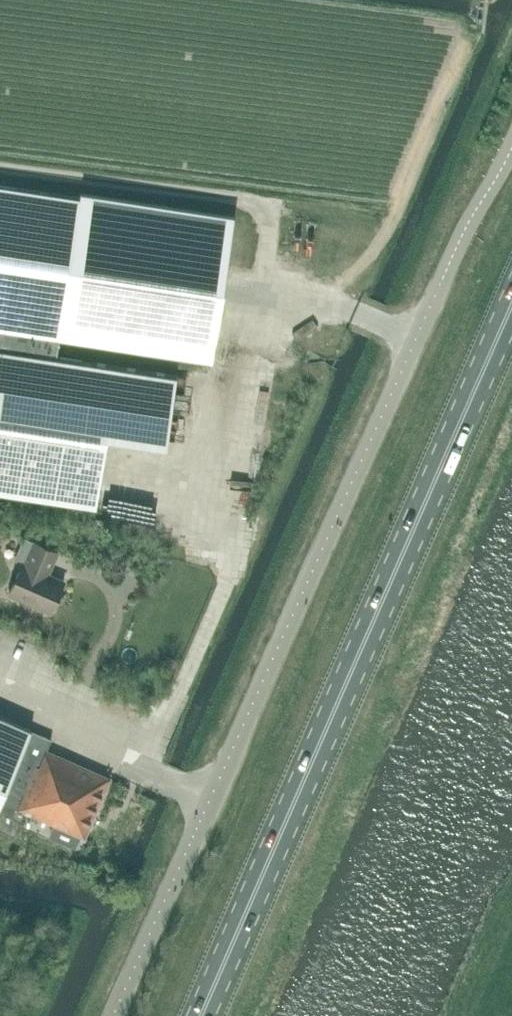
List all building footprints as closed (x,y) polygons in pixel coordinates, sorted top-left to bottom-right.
[(8,349),(22,351),(25,332),(213,361),(235,219),(0,183),(0,348),(8,349)] [(94,506),(105,437),(165,446),(176,375),(22,351),(8,349),(0,348),(0,491),(94,506)] [(256,501),(259,478),(250,477),(247,500),(256,501)] [(23,562),(9,592),(50,612),(50,611),(46,609),(60,579),(63,581),(64,580),(48,573),(58,552),(25,536),(15,558),(23,562)] [(111,777),(48,750),(53,739),(0,715),(0,829),(15,836),(25,812),(57,825),(52,837),(69,844),(74,833),(85,838),(111,777)]
